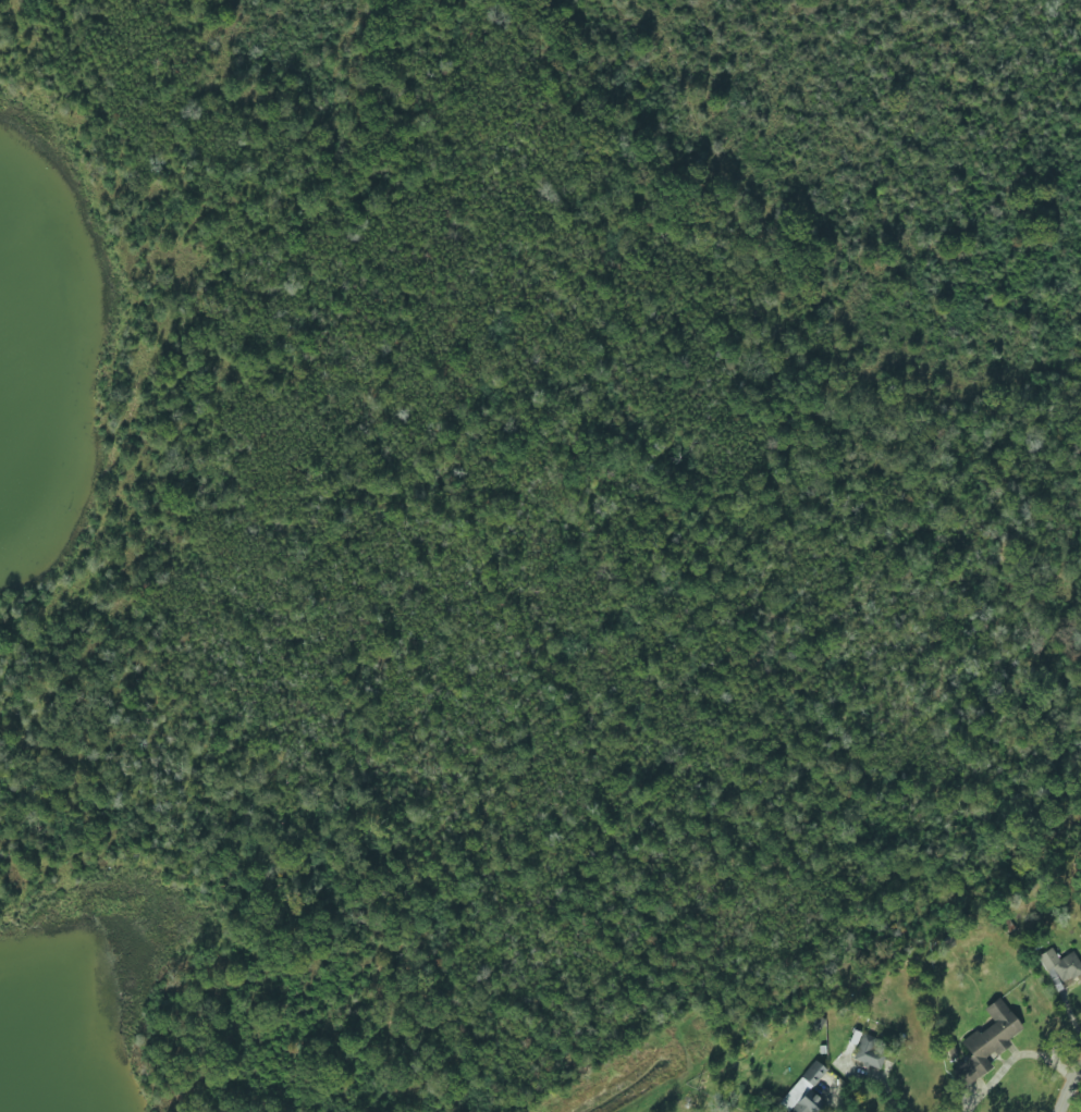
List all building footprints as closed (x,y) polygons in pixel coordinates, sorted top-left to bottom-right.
[(1058,959),(1052,947),(1037,955),(1055,987),(1080,972),(1080,966),(1073,951),(1058,959)] [(1022,1029),(1000,996),(984,1007),(993,1021),(962,1042),(971,1056),(948,1073),(959,1090),(992,1067),(987,1059),(1009,1044),(1006,1039),(1022,1029)] [(852,1058),(879,1069),(889,1047),(862,1035),(852,1058)] [(778,1103),(789,1111),(814,1111),(825,1099),(830,1103),(839,1093),(820,1077),(826,1070),(820,1065),(806,1081),(800,1077),(778,1103)]
